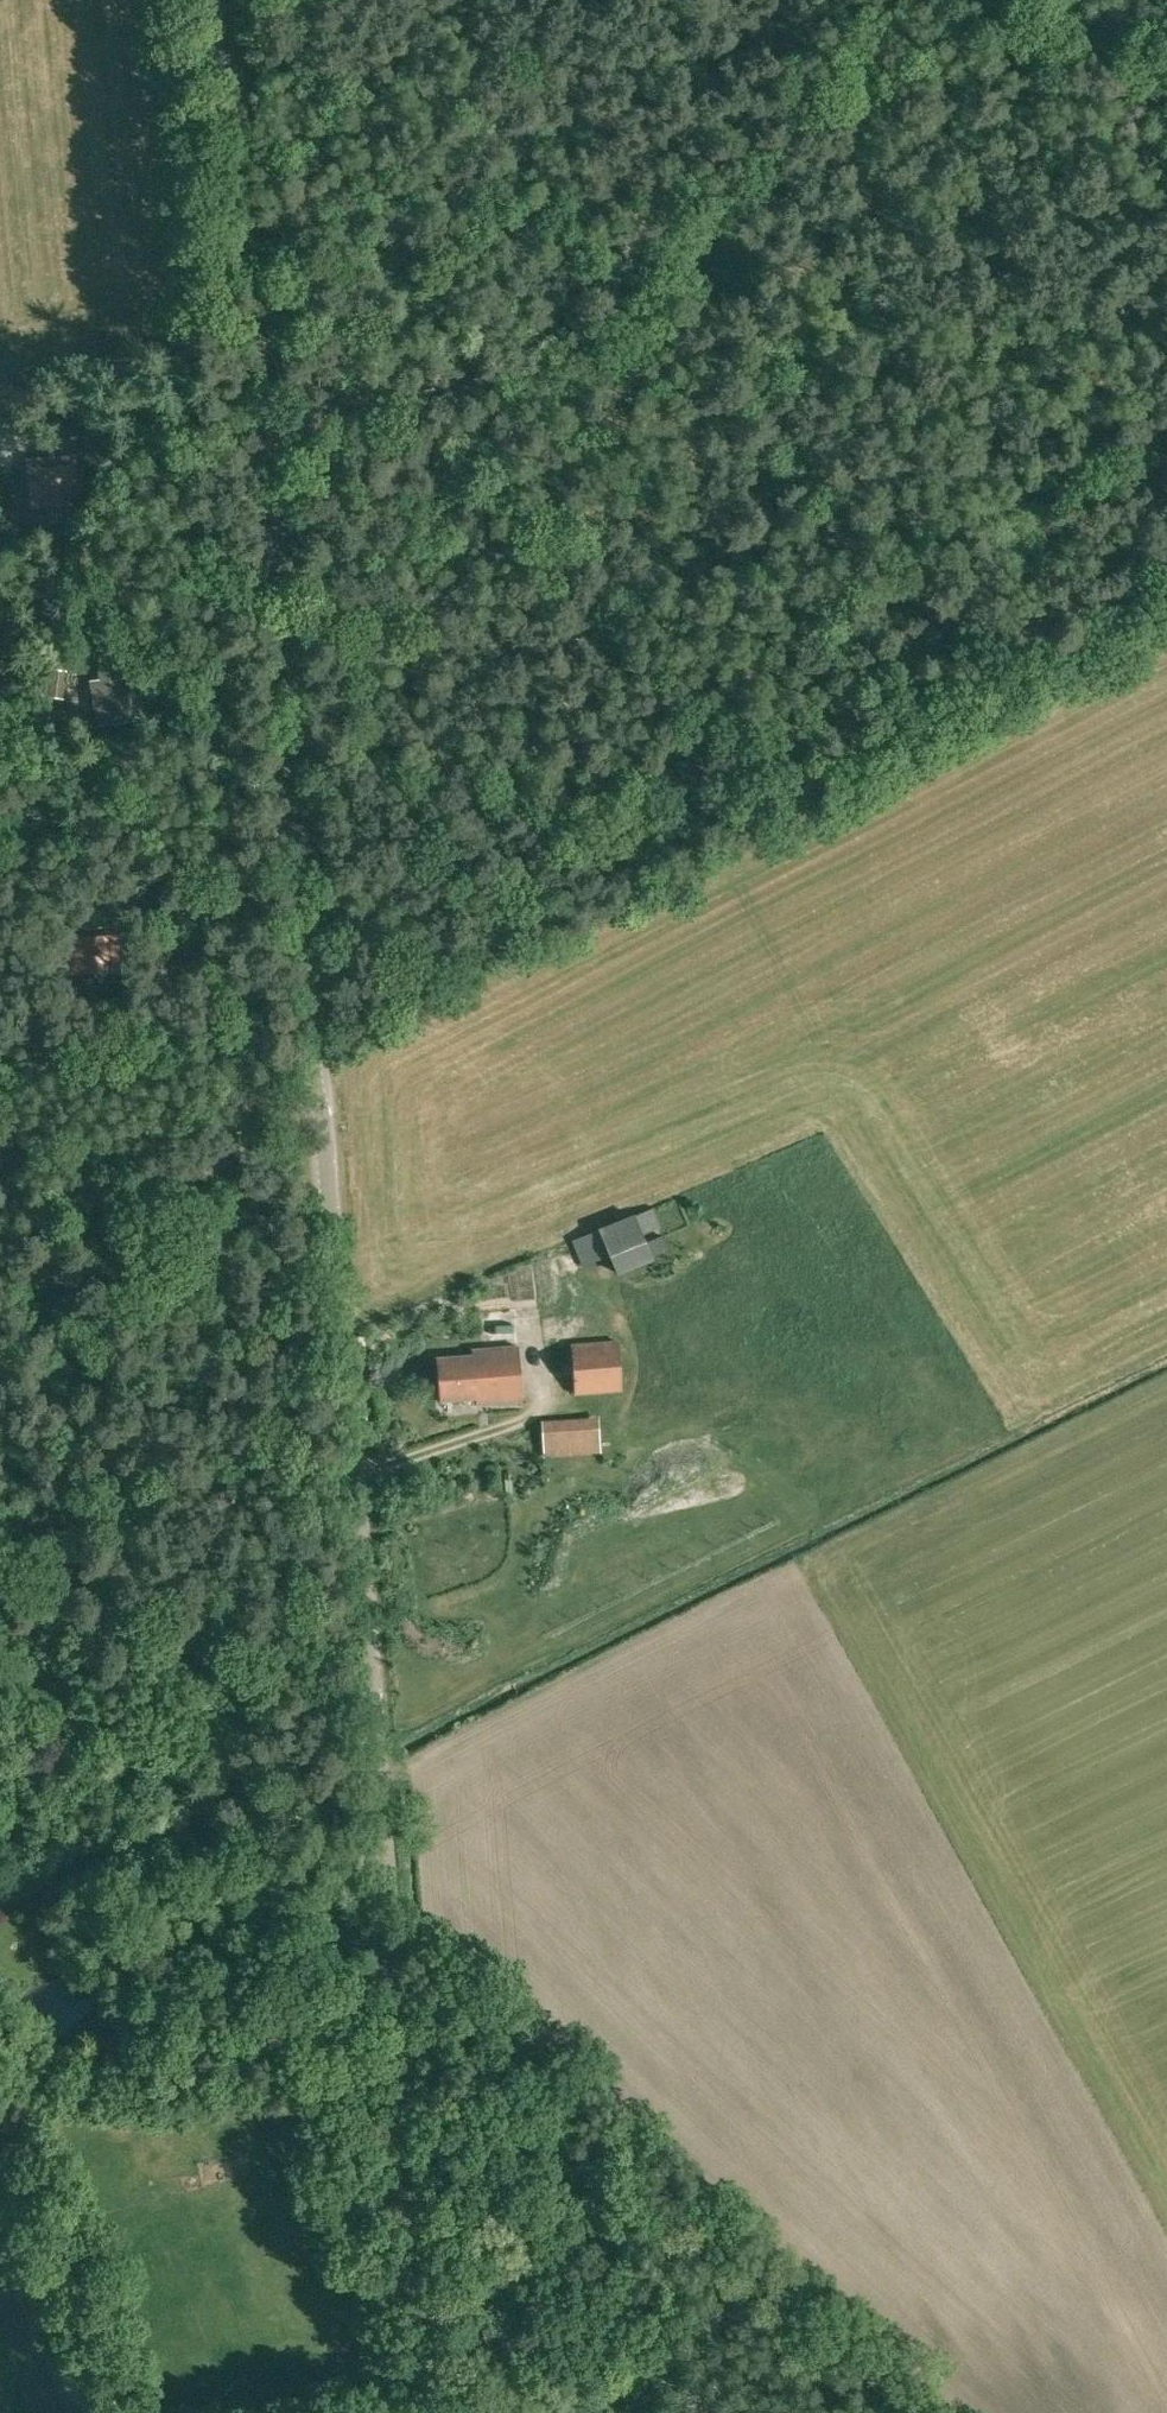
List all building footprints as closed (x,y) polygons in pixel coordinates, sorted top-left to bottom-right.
[(75,464),(35,467),(37,482),(44,482),(46,507),(71,505),(69,484),(76,484),(75,464)] [(103,669),(104,679),(92,681),(95,698),(94,698),(98,724),(132,719),(128,692),(129,692),(129,687),(127,688),(124,666),(103,669)] [(120,971),(120,934),(67,934),(67,970),(80,969),(80,973),(91,973),(91,970),(120,971)] [(583,1267),(610,1257),(618,1275),(654,1260),(645,1239),(668,1231),(658,1206),(634,1215),(634,1214),(598,1229),(599,1231),(573,1240),(583,1267)] [(575,1394),(622,1390),(618,1341),(571,1344),(575,1394)] [(476,1403),(523,1399),(518,1346),(472,1349),(472,1354),(436,1357),(440,1401),(476,1398),(476,1403)] [(542,1421),(545,1457),(561,1456),(601,1453),(599,1426),(599,1417),(542,1421)]
